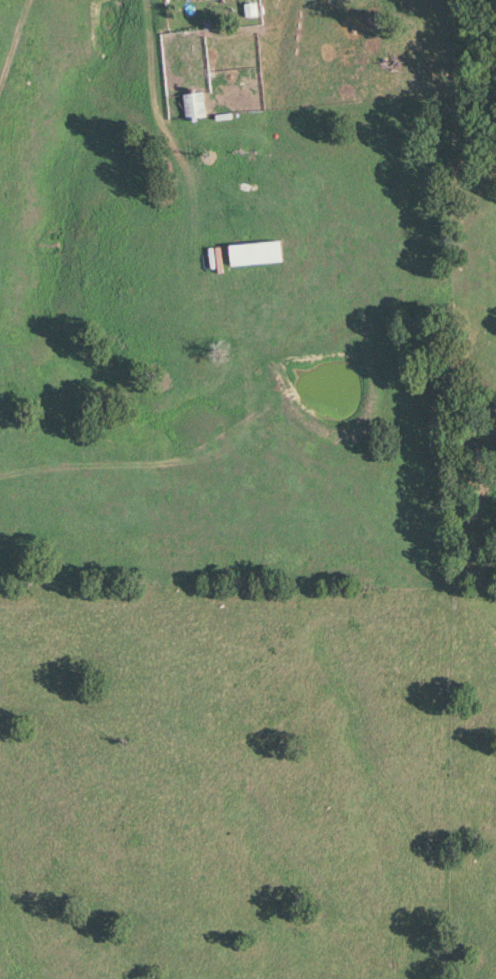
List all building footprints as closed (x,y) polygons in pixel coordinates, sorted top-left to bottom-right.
[(204,119),(202,94),(181,95),(183,120),(204,119)]
